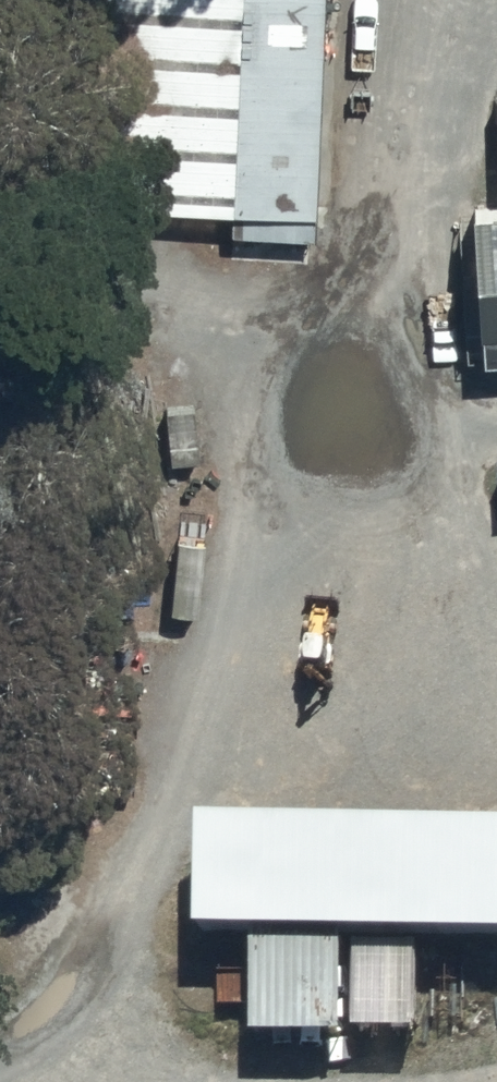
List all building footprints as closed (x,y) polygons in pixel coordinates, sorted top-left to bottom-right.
[(48,233),(324,247),(332,0),(58,0),(48,233)] [(475,207),(484,348),(496,347),(496,206),(475,207)] [(194,878),(199,970),(257,968),(257,1060),(346,1054),(350,965),(496,964),(496,881),(194,878)]
